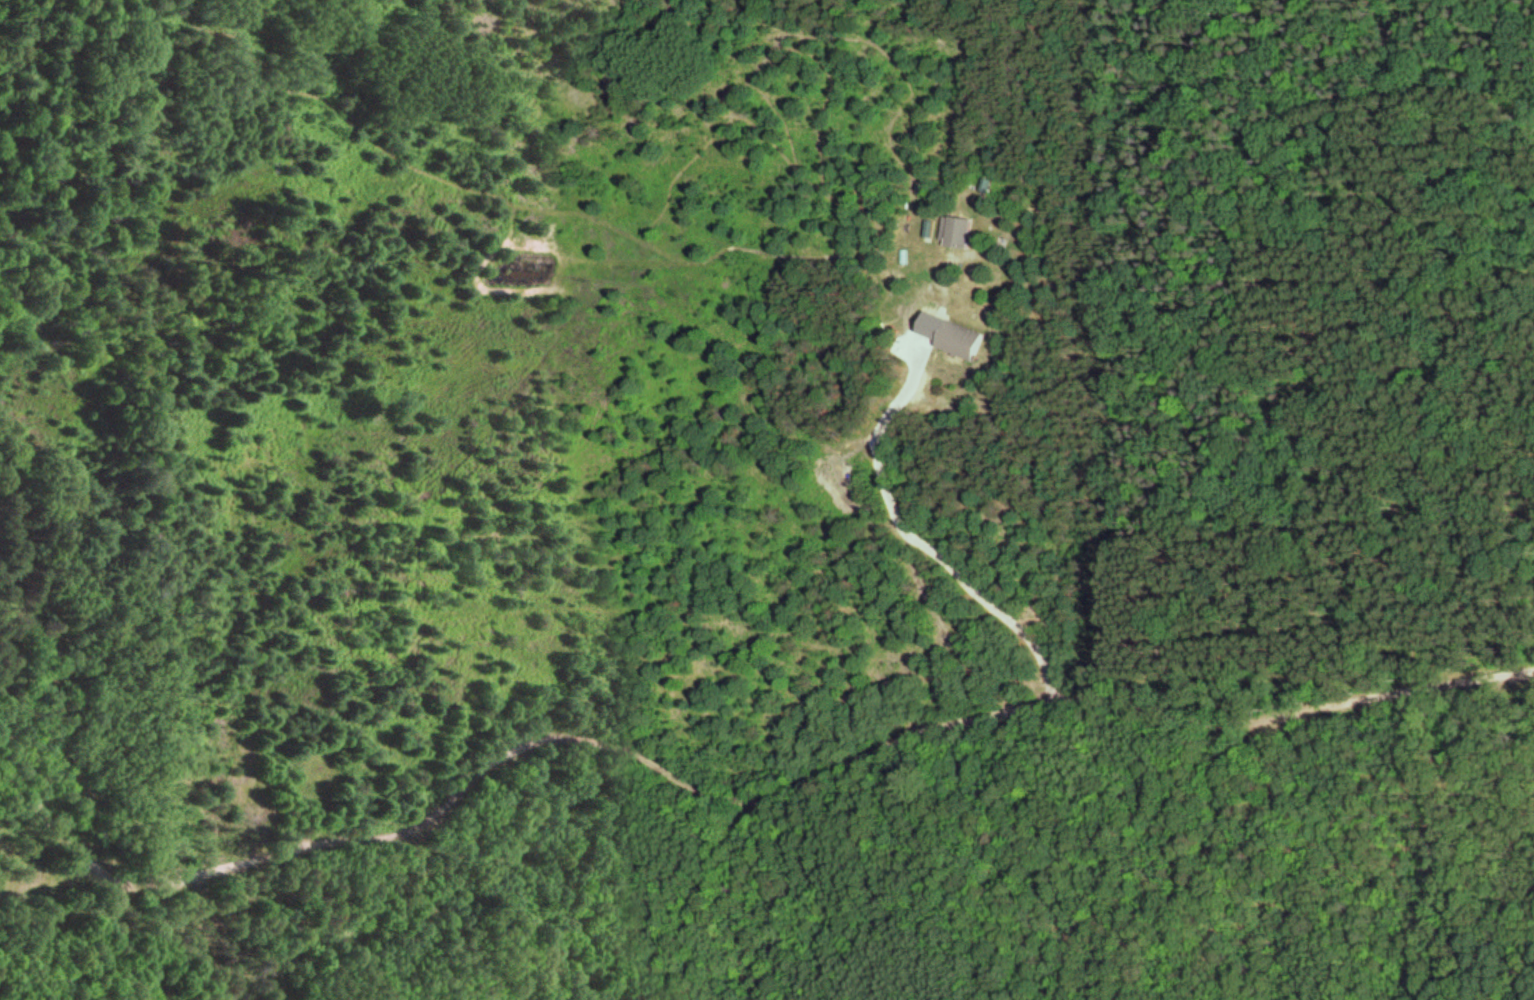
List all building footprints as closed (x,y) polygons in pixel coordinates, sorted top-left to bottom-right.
[(941,216),(936,245),(962,249),(967,221),(941,216)] [(939,319),(929,347),(968,362),(978,334),(939,319)]
